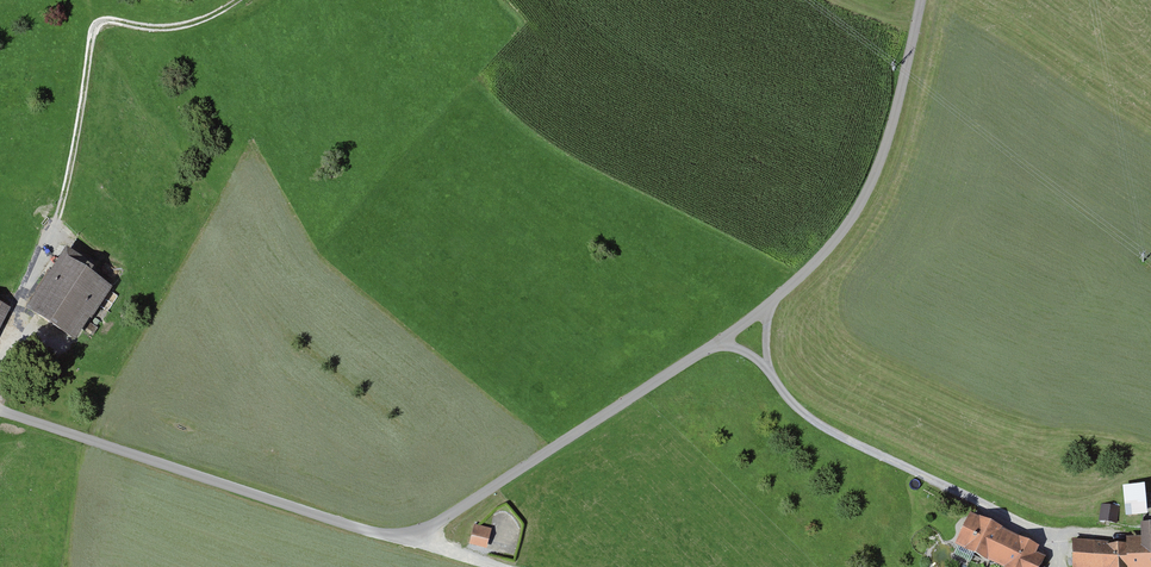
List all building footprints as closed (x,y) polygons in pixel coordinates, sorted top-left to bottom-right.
[(94,320),(115,288),(87,269),(90,263),(67,248),(28,309),(77,341),(92,318),(94,320)] [(13,308),(9,306),(11,302),(0,297),(0,335),(13,308)] [(1125,521),(1150,519),(1150,492),(1145,492),(1145,485),(1122,487),(1125,521)] [(1108,525),(1119,527),(1122,510),(1111,508),(1108,525)] [(1046,560),(1038,556),(1039,551),(970,516),(955,548),(965,553),(964,555),(985,566),(987,563),(994,566),(1042,566),(1046,560)] [(474,525),(469,545),(487,549),(492,529),(480,526),(474,525)] [(1142,525),(1142,539),(1126,539),(1126,545),(1072,542),(1072,566),(1150,566),(1150,525),(1142,525)]
